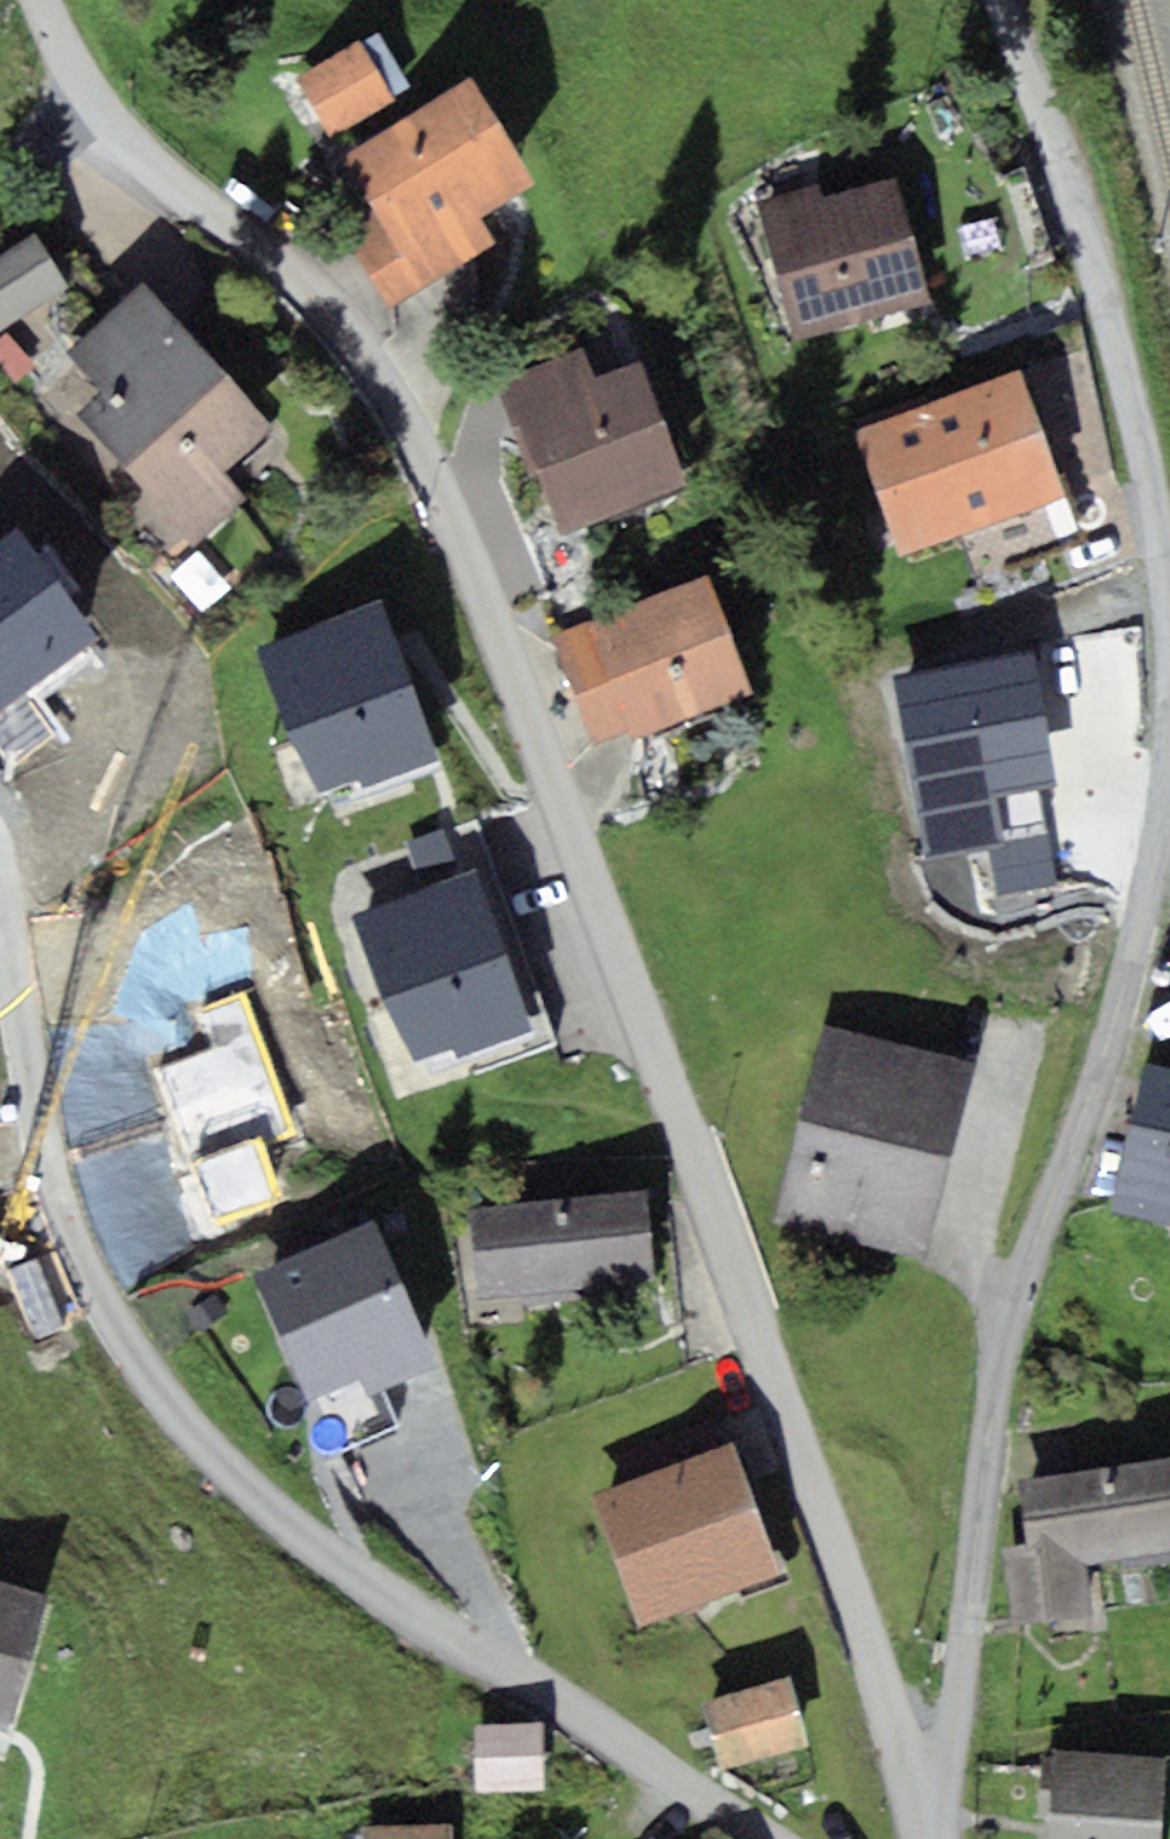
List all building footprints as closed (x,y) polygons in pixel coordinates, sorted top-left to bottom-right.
[(332,138),(394,101),(357,41),(296,78),(332,138)] [(494,244),(478,219),(537,182),(470,75),(340,156),(373,208),(339,229),(390,309),(494,244)] [(796,339),(931,302),(897,177),(820,198),(816,183),(757,199),(796,339)] [(67,286),(32,234),(0,256),(0,331),(67,286)] [(246,499),(224,474),(274,429),(142,280),(65,348),(102,390),(76,414),(194,546),(246,499)] [(494,383),(530,471),(537,468),(663,417),(639,359),(593,377),(581,348),(494,383)] [(1018,369),(935,399),(982,526),(1065,495),(1018,369)] [(902,555),(982,526),(935,399),(855,429),(902,555)] [(663,417),(537,468),(565,536),(691,483),(663,417)] [(99,640),(11,526),(0,535),(0,715),(99,640)] [(752,691),(708,572),(549,637),(592,746),(629,730),(632,742),(700,709),(752,691)] [(438,757),(381,598),(255,646),(318,792),(360,777),(363,786),(438,757)] [(1032,654),(893,681),(928,860),(986,848),(1048,836),(1039,788),(1058,785),(1032,654)] [(423,885),(458,872),(442,828),(407,840),(423,885)] [(1058,883),(1048,836),(986,848),(996,895),(1058,883)] [(534,1029),(474,866),(458,872),(423,885),(398,894),(350,914),(414,1060),(454,1047),(457,1057),(534,1029)] [(243,996),(203,1010),(217,1049),(156,1071),(212,1228),(288,1201),(267,1144),(293,1135),(243,996)] [(797,1119),(951,1155),(974,1058),(820,1022),(797,1119)] [(1147,1063),(1117,1212),(1169,1222),(1169,1067),(1147,1063)] [(951,1155),(797,1119),(773,1220),(928,1256),(951,1155)] [(655,1280),(645,1188),(467,1209),(478,1300),(655,1280)] [(437,1364),(373,1218),(254,1270),(310,1397),(361,1375),(369,1394),(437,1364)] [(640,1627),(777,1571),(726,1443),(588,1498),(640,1627)] [(1018,1480),(1028,1545),(1001,1549),(1013,1624),(1090,1612),(1082,1562),(1169,1548),(1169,1455),(1018,1480)] [(4,1729),(44,1594),(0,1581),(0,1728),(4,1729)] [(805,1681),(720,1706),(738,1769),(824,1744),(805,1681)] [(544,1790),(541,1722),(473,1725),(476,1792),(544,1790)] [(1052,1749),(1048,1813),(1159,1821),(1163,1757),(1052,1749)] [(1048,1813),(1046,1838),(1159,1838),(1159,1821),(1048,1813)] [(361,1826),(362,1838),(452,1838),(452,1823),(361,1826)]
